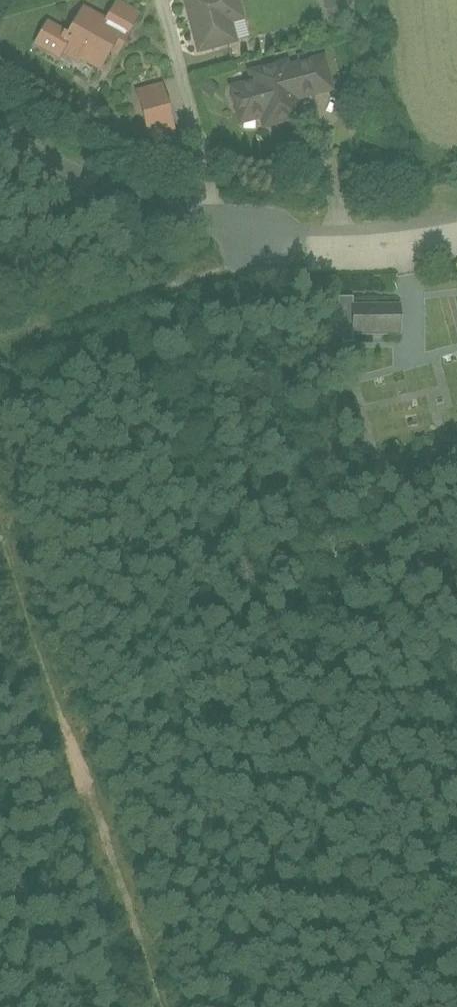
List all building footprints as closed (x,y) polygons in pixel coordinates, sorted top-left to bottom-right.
[(196,57),(247,43),(235,0),(181,0),(196,57)] [(328,22),(356,18),(354,0),(325,0),(328,22)] [(140,17),(115,3),(104,24),(79,10),(65,36),(44,25),(29,53),(57,68),(63,56),(101,77),(110,61),(115,63),(140,17)] [(245,84),(228,89),(240,131),(260,126),(263,133),(303,122),(298,103),(332,94),(322,58),(289,68),(287,63),(242,75),(245,84)] [(174,136),(162,87),(132,94),(144,144),(174,136)] [(355,297),(338,297),(340,341),(354,342),(354,336),(403,336),(403,303),(355,303),(355,297)]
